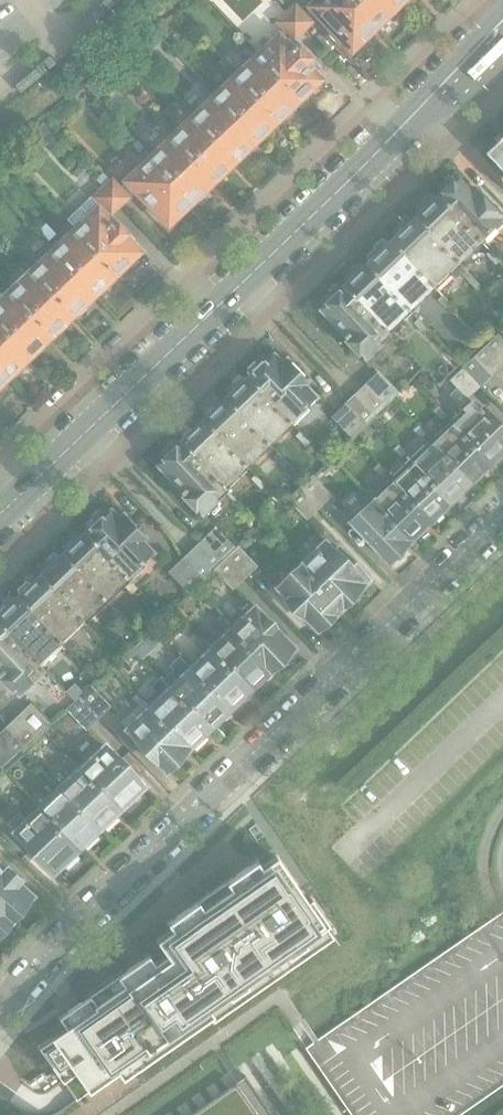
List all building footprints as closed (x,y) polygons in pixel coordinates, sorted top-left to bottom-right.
[(375,27),(361,12),(365,8),(358,0),(317,0),(311,6),(305,10),(300,5),(297,1),(285,12),(304,31),(320,16),(336,34),(336,35),(346,46),(347,44),(352,49),(355,47),(359,47),(367,40),(367,35),(375,27)] [(397,6),(391,0),(358,0),(365,8),(361,12),(375,27),(376,26),(381,26),(388,19),(388,14),(397,6)] [(284,29),(259,54),(278,74),(280,72),(289,81),(284,86),(298,100),(300,99),(305,99),(312,92),(312,87),(320,79),(314,73),(321,66),(298,42),(297,43),(295,40),(304,31),(285,12),(276,21),(284,29)] [(291,107),(298,100),(284,86),(289,81),(280,72),(278,74),(259,54),(237,74),(257,94),(259,92),(268,101),(263,106),(277,120),(279,119),(284,119),(291,112),(291,107)] [(269,128),(277,120),(263,106),(268,101),(259,92),(257,94),(237,74),(216,94),(236,114),(238,112),(246,122),(243,126),(256,140),(257,139),(262,139),(269,133),(269,128)] [(248,148),(256,140),(243,126),(246,122),(238,112),(236,114),(216,94),(195,114),(214,134),(217,132),(226,142),(221,147),(234,161),(236,160),(241,160),(248,153),(248,148)] [(226,169),(234,161),(221,147),(226,142),(217,132),(214,134),(195,114),(174,135),(193,155),(195,153),(205,163),(200,167),(213,181),(214,180),(219,180),(227,173),(226,169)] [(205,189),(213,181),(200,167),(205,163),(195,153),(193,155),(174,135),(152,156),(171,175),(174,173),(183,184),(179,188),(192,202),(193,201),(198,201),(205,194),(205,189)] [(499,141),(486,153),(502,171),(502,137),(499,141)] [(143,146),(137,140),(132,145),(138,151),(143,146)] [(183,210),(192,202),(179,188),(183,184),(174,173),(171,175),(152,156),(121,186),(113,178),(104,186),(122,205),(137,191),(154,208),(152,209),(163,221),(165,220),(168,224),(171,221),(176,222),(183,215),(183,210)] [(258,166),(251,172),(260,182),(267,176),(258,166)] [(477,189),(473,194),(459,179),(453,184),(445,180),(445,181),(438,187),(437,187),(440,196),(439,197),(453,212),(459,212),(465,217),(463,222),(480,239),(492,228),(495,231),(502,224),(502,216),(477,189)] [(67,219),(76,228),(94,247),(96,246),(106,256),(101,260),(115,275),(117,273),(122,274),(129,267),(129,262),(139,252),(126,236),(128,233),(111,215),(122,205),(104,186),(98,180),(88,189),(93,194),(67,219)] [(480,239),(463,222),(465,217),(459,212),(453,212),(439,197),(431,205),(423,201),(422,201),(423,202),(416,209),(415,208),(415,209),(418,217),(417,219),(431,234),(437,233),(442,238),(440,243),(457,261),(470,248),(479,257),(484,252),(496,265),(500,261),(480,239)] [(457,261),(440,243),(442,238),(437,233),(431,234),(417,219),(407,228),(399,224),(399,225),(392,231),(391,231),(395,240),(392,243),(406,258),(412,257),(417,262),(415,267),(432,285),(447,270),(454,277),(459,272),(475,289),(480,285),(457,261)] [(108,282),(115,275),(101,260),(106,256),(96,246),(94,247),(76,228),(55,249),(72,267),(74,266),(84,276),(79,280),(94,295),(96,293),(101,293),(108,287),(108,282)] [(432,285),(415,267),(417,262),(412,257),(406,258),(392,243),(383,251),(374,247),(374,248),(374,249),(368,255),(367,255),(366,255),(370,263),(367,266),(381,280),(386,280),(393,287),(391,291),(408,308),(432,285)] [(86,302),(94,295),(79,280),(84,276),(74,266),(72,267),(55,249),(33,269),(51,288),(53,286),(63,296),(58,301),(72,316),(75,314),(79,314),(87,307),(86,302)] [(408,308),(391,291),(393,287),(386,280),(381,280),(367,266),(359,274),(351,270),(350,270),(351,271),(344,277),(343,277),(346,286),(345,287),(359,301),(364,300),(370,307),(368,312),(386,329),(408,308)] [(64,323),(72,316),(58,301),(63,296),(53,286),(51,288),(33,269),(12,289),(30,308),(32,307),(41,316),(37,321),(51,336),(53,334),(57,335),(64,328),(64,323)] [(386,329),(368,312),(370,307),(364,300),(359,301),(345,287),(337,295),(328,291),(329,292),(322,299),(321,298),(320,299),(324,307),(322,309),(324,311),(323,314),(330,320),(332,319),(346,334),(344,336),(348,341),(347,343),(357,353),(359,352),(366,359),(388,337),(396,345),(398,343),(386,329)] [(51,336),(37,321),(41,316),(32,307),(30,308),(12,289),(0,300),(0,321),(8,329),(10,327),(20,337),(16,341),(30,356),(31,355),(36,355),(43,348),(43,344),(51,336)] [(451,304),(443,296),(438,301),(446,309),(451,304)] [(427,328),(418,320),(414,323),(423,332),(427,328)] [(30,356),(16,341),(20,337),(10,327),(8,329),(0,321),(0,368),(8,377),(10,375),(14,375),(22,369),(22,364),(30,356)] [(482,343),(502,364),(502,324),(482,343)] [(502,364),(482,343),(471,353),(492,375),(502,364)] [(492,375),(471,353),(460,363),(445,377),(467,399),(468,397),(492,375)] [(316,397),(304,384),(308,380),(287,358),(282,363),(275,354),(264,365),(255,361),(255,362),(249,369),(248,368),(247,369),(251,377),(249,379),(263,393),(267,392),(273,398),(272,403),(290,422),(301,412),(316,397)] [(8,377),(0,368),(0,390),(1,389),(1,384),(8,377)] [(290,422),(272,403),(273,398),(267,392),(263,393),(249,379),(241,386),(233,383),(232,383),(233,384),(226,390),(225,390),(228,399),(227,400),(239,413),(245,413),(251,419),(250,425),(268,443),(290,422)] [(386,404),(366,385),(356,394),(375,414),(386,404)] [(375,414),(356,394),(345,405),(364,424),(375,414)] [(485,409),(483,411),(481,409),(480,410),(468,397),(467,399),(458,407),(460,410),(448,421),(467,440),(471,440),(474,443),(475,447),(474,448),(489,464),(491,461),(495,462),(501,456),(501,452),(502,450),(502,427),(485,409)] [(268,443),(250,425),(251,419),(245,413),(239,413),(227,400),(219,408),(211,404),(210,404),(210,405),(204,412),(203,411),(206,420),(204,422),(246,465),(268,443)] [(446,414),(438,406),(433,411),(441,419),(446,414)] [(489,464),(474,448),(475,447),(474,443),(471,440),(467,440),(448,421),(429,440),(447,459),(452,459),(455,462),(455,466),(454,468),(469,483),(472,480),(475,481),(481,475),(481,471),(489,464)] [(246,465),(204,422),(196,429),(188,425),(188,426),(188,427),(182,433),(181,433),(180,433),(184,441),(182,443),(196,458),(200,458),(205,462),(204,466),(224,486),(246,465)] [(426,433),(419,426),(414,430),(421,438),(426,433)] [(310,443),(300,432),(296,436),(306,447),(310,443)] [(469,483),(454,468),(455,466),(455,462),(452,459),(447,459),(429,440),(409,459),(427,478),(431,478),(435,482),(436,485),(435,487),(449,502),(452,499),(455,500),(461,494),(461,490),(469,483)] [(224,486),(204,466),(205,462),(200,458),(196,458),(182,443),(174,451),(166,447),(165,447),(166,448),(159,454),(158,454),(161,463),(159,465),(161,467),(160,469),(167,476),(169,475),(183,489),(181,491),(185,497),(184,499),(194,509),(196,508),(203,515),(225,493),(235,503),(237,500),(224,486)] [(406,453),(398,445),(394,449),(401,457),(406,453)] [(288,464),(278,453),(274,457),(284,468),(288,464)] [(449,502),(435,487),(436,485),(435,482),(431,478),(427,478),(409,459),(389,478),(408,497),(412,497),(416,501),(416,505),(415,506),(429,521),(432,518),(435,519),(441,513),(441,510),(449,502)] [(386,472),(379,464),(374,468),(381,476),(386,472)] [(266,486),(255,475),(251,479),(262,490),(266,486)] [(333,496),(313,476),(312,475),(299,488),(320,509),(333,496)] [(429,521),(415,506),(416,505),(416,501),(412,497),(408,497),(389,478),(370,497),(388,516),(392,516),(396,520),(396,524),(395,525),(409,540),(412,538),(415,538),(421,532),(421,529),(429,521)] [(320,509),(299,488),(287,499),(307,521),(320,509)] [(410,541),(409,540),(395,525),(396,524),(396,520),(392,516),(388,516),(370,497),(349,517),(380,550),(379,553),(384,558),(387,558),(390,560),(393,558),(396,558),(402,552),(402,549),(410,541)] [(154,552),(142,538),(145,535),(124,514),(120,518),(112,510),(101,521),(92,517),(92,518),(86,525),(85,524),(84,524),(88,533),(86,534),(101,550),(105,548),(110,554),(109,558),(127,577),(154,552)] [(127,577),(109,558),(110,554),(105,548),(101,550),(86,534),(78,542),(70,538),(70,539),(63,546),(62,545),(66,554),(64,556),(79,572),(83,570),(87,575),(86,579),(105,599),(127,577)] [(368,579),(355,564),(337,545),(332,550),(319,537),(296,559),(316,581),(321,581),(327,587),(326,591),(341,607),(344,604),(347,605),(355,597),(355,594),(365,584),(364,583),(368,579)] [(224,561),(203,540),(194,549),(215,570),(224,561)] [(259,568),(239,547),(227,559),(247,579),(259,568)] [(215,570),(194,549),(182,560),(202,582),(215,570)] [(105,599),(86,579),(87,575),(83,570),(79,572),(64,556),(56,563),(47,560),(48,561),(41,567),(40,567),(43,575),(41,577),(55,592),(60,590),(66,597),(65,602),(82,620),(105,599)] [(247,579),(227,559),(224,561),(215,570),(235,591),(247,579)] [(341,607),(326,591),(327,587),(321,581),(316,581),(296,559),(272,582),(286,596),(285,597),(302,616),(304,614),(318,629),(322,625),(325,626),(333,618),(333,615),(341,607)] [(82,620),(65,602),(66,597),(60,590),(55,592),(41,577),(34,585),(25,581),(25,582),(19,588),(17,588),(21,597),(19,598),(34,613),(39,612),(44,617),(43,623),(60,641),(82,620)] [(43,623),(44,617),(39,612),(34,613),(19,598),(11,606),(3,602),(3,604),(0,606),(0,623),(11,634),(15,633),(22,640),(21,645),(38,662),(60,641),(43,623)] [(284,638),(288,634),(276,620),(274,623),(271,620),(268,620),(252,604),(243,614),(247,618),(234,630),(250,647),(257,647),(261,651),(260,658),(271,669),(272,670),(275,666),(278,667),(287,659),(286,656),(294,648),(284,638)] [(231,625),(223,618),(218,623),(225,630),(231,625)] [(21,645),(22,640),(15,633),(11,634),(0,623),(0,669),(1,670),(0,671),(0,675),(2,677),(1,680),(11,690),(13,689),(19,695),(45,669),(38,662),(21,645)] [(271,669),(260,658),(261,651),(257,647),(250,647),(234,630),(213,650),(229,667),(235,666),(240,672),(239,677),(250,689),(252,687),(255,688),(263,680),(263,677),(271,669)] [(209,646),(202,638),(198,643),(205,650),(209,646)] [(250,689),(239,677),(240,672),(235,666),(229,667),(213,650),(193,670),(209,687),(215,687),(219,691),(218,697),(230,709),(232,707),(234,707),(243,699),(242,696),(250,689)] [(218,697),(219,691),(215,687),(209,687),(193,670),(181,658),(171,667),(183,680),(172,690),(188,706),(193,706),(198,711),(197,716),(209,728),(211,727),(214,727),(222,719),(222,716),(230,709),(218,697)] [(98,677),(107,668),(99,660),(90,669),(98,677)] [(209,728),(197,716),(198,711),(193,706),(188,706),(172,690),(160,677),(150,686),(154,691),(143,701),(151,710),(152,709),(168,725),(174,726),(178,730),(177,735),(189,748),(190,746),(193,747),(201,739),(201,736),(209,728)] [(84,693),(75,683),(66,692),(75,702),(80,697),(84,693)] [(92,686),(84,693),(80,697),(99,718),(111,707),(92,686)] [(143,701),(136,694),(132,699),(138,705),(143,701)] [(80,697),(75,702),(66,710),(86,731),(99,718),(80,697)] [(189,748),(177,735),(178,730),(174,726),(168,725),(152,709),(151,710),(129,731),(154,756),(154,760),(160,766),(163,766),(167,770),(170,766),(173,767),(181,759),(181,756),(189,748)] [(38,736),(20,716),(9,726),(28,746),(38,736)] [(9,726),(0,735),(0,743),(15,758),(28,746),(9,726)] [(143,786),(134,777),(138,773),(129,763),(123,763),(107,747),(82,771),(96,786),(102,786),(107,791),(106,796),(118,810),(122,807),(125,808),(133,800),(132,797),(143,786)] [(118,810),(106,796),(107,791),(102,786),(96,786),(82,771),(61,791),(98,829),(101,826),(104,827),(112,819),(112,817),(118,810)] [(98,829),(61,791),(50,802),(41,793),(38,796),(26,783),(21,788),(41,809),(57,825),(56,830),(61,835),(66,834),(79,848),(86,841),(89,842),(97,834),(96,831),(98,829)] [(79,848),(66,834),(61,835),(56,830),(57,825),(41,809),(31,819),(22,809),(9,821),(32,845),(32,852),(43,864),(45,862),(54,871),(66,861),(68,861),(76,853),(76,851),(79,848)] [(67,1028),(40,1048),(62,1080),(64,1082),(76,1073),(90,1093),(119,1072),(135,1062),(139,1069),(212,1018),(215,1023),(335,939),(326,928),(330,925),(312,899),(308,902),(277,857),(265,866),(262,868),(258,861),(169,923),(173,930),(158,941),(168,955),(155,964),(149,956),(140,962),(141,963),(129,971),(129,970),(127,971),(129,975),(85,1006),(82,1002),(81,1003),(81,1004),(70,1012),(69,1012),(60,1018),(67,1028)] [(18,882),(21,879),(8,867),(5,870),(0,865),(0,910),(12,920),(14,917),(19,918),(26,910),(25,905),(33,896),(18,882)] [(0,910),(0,935),(3,935),(10,928),(9,922),(12,920),(0,910)] [(236,1083),(191,1114),(259,1114),(236,1083)]
